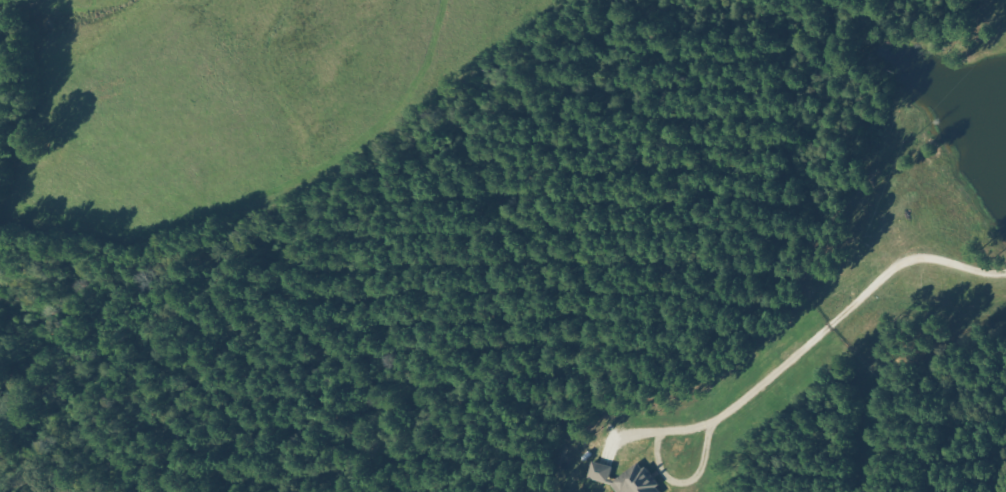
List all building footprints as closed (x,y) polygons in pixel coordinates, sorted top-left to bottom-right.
[(617,491),(658,491),(660,486),(647,468),(636,465),(614,480),(611,475),(613,467),(591,461),(587,479),(613,486),(617,491)]
